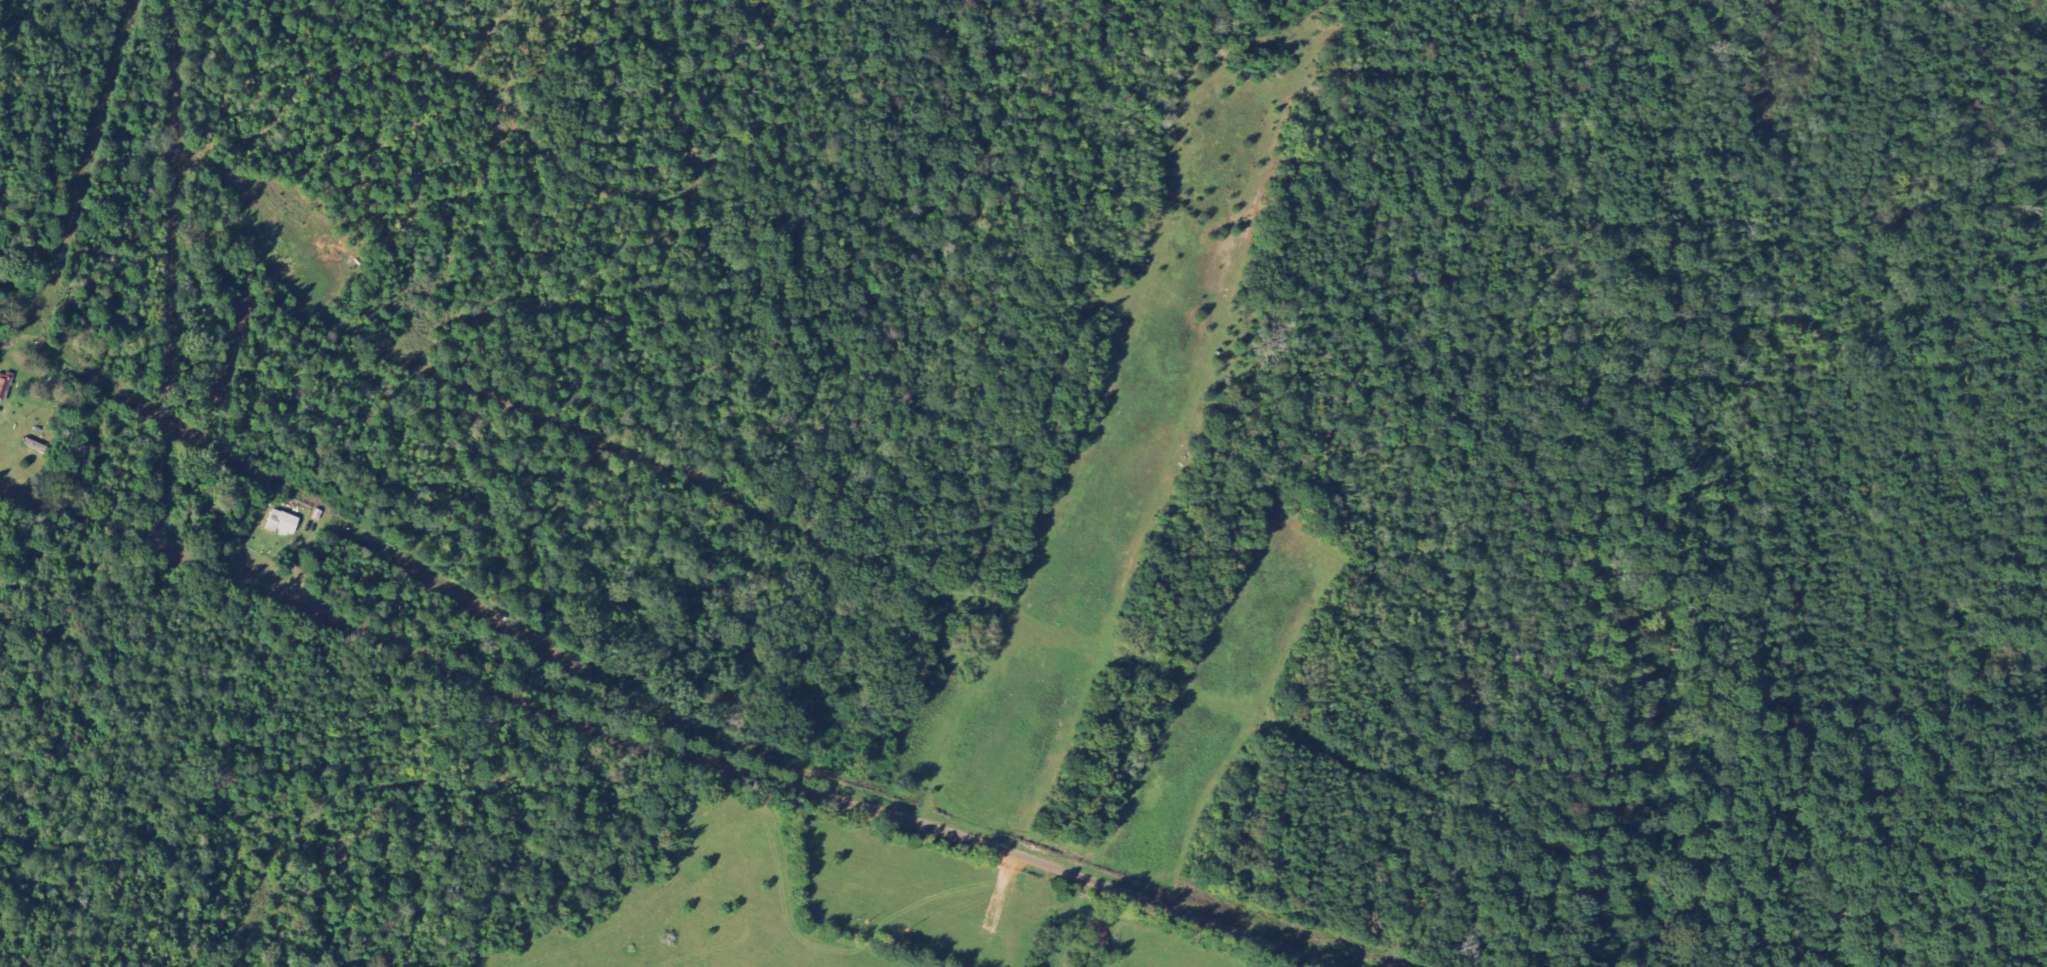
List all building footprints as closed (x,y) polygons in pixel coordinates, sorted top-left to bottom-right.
[(270,528),(297,538),(304,518),(277,508),(270,528)]
